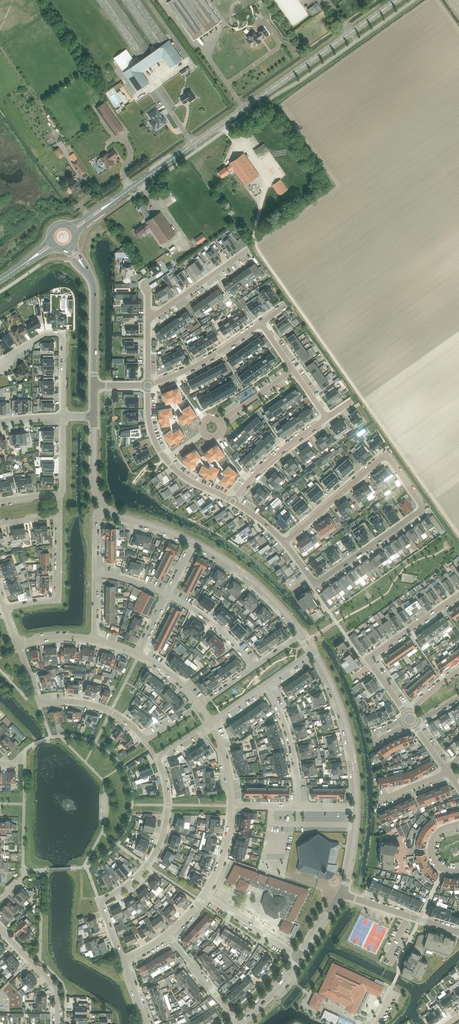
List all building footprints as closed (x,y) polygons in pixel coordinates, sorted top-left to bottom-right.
[(129,46),(137,56),(133,59),(126,49),(113,58),(127,78),(137,91),(149,83),(141,72),(162,57),(170,68),(182,60),(140,0),(121,0),(153,45),(149,48),(115,0),(97,0),(129,46)] [(194,40),(220,22),(205,0),(172,0),(168,3),(194,40)] [(312,6),(307,9),(312,16),(321,9),(319,5),(314,8),(312,6)] [(253,45),(254,47),(261,42),(260,39),(262,37),(263,39),(268,35),(264,28),(258,32),(259,33),(257,35),(254,32),(247,37),(249,40),(248,41),(251,46),(253,45)] [(125,96),(124,94),(123,95),(120,90),(117,93),(123,103),(127,100),(124,97),(125,96)] [(196,97),(190,90),(184,94),(185,95),(180,98),(184,104),(189,100),(189,102),(196,97)] [(123,129),(104,103),(96,109),(116,135),(123,129)] [(162,125),(165,123),(164,121),(165,120),(163,117),(162,118),(156,110),(153,112),(153,111),(149,114),(152,119),(152,118),(154,121),(153,122),(154,124),(153,124),(154,125),(156,127),(160,124),(162,125)] [(50,116),(48,117),(54,127),(56,126),(50,116)] [(258,157),(269,150),(264,143),(254,151),(258,157)] [(114,158),(118,156),(114,150),(108,154),(107,153),(100,158),(107,168),(114,163),(112,159),(114,158)] [(228,171),(232,168),(244,185),(259,175),(243,153),(229,163),(230,165),(226,168),(225,167),(218,172),(221,177),(229,172),(228,171)] [(86,172),(76,157),(72,159),(75,164),(74,165),(81,175),(86,172)] [(281,179),(272,185),(279,196),(288,189),(281,179)] [(69,187),(76,196),(82,191),(76,182),(69,187)] [(250,188),(255,192),(259,188),(254,184),(250,188)] [(143,204),(139,207),(146,218),(150,215),(143,204)] [(134,230),(138,236),(145,231),(145,230),(149,227),(161,244),(175,234),(160,212),(146,222),(146,223),(142,226),(142,225),(134,230)] [(198,230),(197,224),(193,225),(191,220),(188,221),(189,223),(190,223),(190,224),(188,225),(190,232),(198,230)] [(203,234),(194,239),(198,244),(206,239),(203,234)] [(237,247),(234,243),(237,240),(233,235),(229,238),(227,236),(225,237),(233,249),(237,247)] [(223,239),(224,241),(219,244),(223,250),(227,248),(229,252),(233,249),(225,237),(223,239)] [(221,252),(217,246),(212,250),(211,247),(208,249),(217,261),(220,258),(218,254),(221,252)] [(206,250),(208,253),(203,256),(207,262),(210,259),(213,263),(217,261),(208,249),(206,250)] [(204,270),(201,266),(205,263),(201,258),(196,261),(194,259),(192,260),(200,272),(204,270)] [(191,273),(194,271),(197,275),(200,272),(192,260),(190,262),(191,264),(187,267),(191,273)] [(153,276),(155,275),(157,278),(163,273),(157,263),(148,269),(153,276)] [(255,264),(250,267),(257,277),(261,274),(262,275),(265,272),(261,266),(258,268),(255,264)] [(124,281),(125,281),(125,284),(115,284),(115,287),(114,287),(114,288),(115,288),(115,290),(130,290),(130,284),(129,284),(129,281),(130,281),(130,275),(132,275),(132,265),(124,265),(124,269),(121,269),(121,275),(124,275),(124,281)] [(250,267),(245,270),(252,279),(253,280),(257,277),(250,267)] [(184,284),(188,281),(185,277),(188,275),(184,269),(179,273),(178,270),(176,272),(184,284)] [(252,279),(245,270),(241,273),(248,282),(252,279)] [(170,279),(174,285),(178,282),(180,286),(184,284),(176,272),(173,273),(175,276),(170,279)] [(241,273),(237,276),(244,286),(248,283),(248,282),(241,273)] [(244,286),(237,276),(232,279),(238,288),(239,288),(238,287),(240,285),(242,287),(244,286)] [(238,288),(232,279),(228,282),(234,291),(238,288)] [(234,291),(228,282),(223,285),(229,293),(232,291),(233,293),(235,292),(234,291)] [(171,283),(168,285),(162,289),(168,297),(173,294),(172,291),(174,289),(170,284),(171,283)] [(266,291),(265,288),(259,292),(263,299),(266,297),(270,302),(277,297),(270,288),(266,291)] [(168,297),(162,289),(156,293),(156,300),(159,300),(161,299),(162,301),(168,297)] [(225,299),(222,294),(218,289),(214,292),(221,302),(225,299)] [(221,302),(214,292),(209,295),(215,303),(217,301),(219,303),(221,302)] [(136,294),(123,294),(123,299),(124,299),(124,306),(122,306),(122,312),(129,312),(134,312),(134,311),(135,311),(135,310),(136,310),(136,308),(135,308),(135,307),(138,307),(138,299),(136,299),(136,294)] [(215,303),(209,295),(205,298),(211,307),(213,306),(212,305),(215,303)] [(258,311),(263,307),(259,302),(262,299),(259,295),(255,297),(257,299),(253,302),(251,300),(258,311)] [(211,307),(205,298),(201,301),(206,309),(210,306),(211,307)] [(246,303),(253,314),(258,311),(251,300),(246,303)] [(206,309),(201,301),(196,305),(203,314),(205,313),(203,311),(206,309)] [(203,314),(196,305),(192,308),(198,318),(203,314)] [(241,309),(240,310),(236,312),(243,322),(247,318),(241,309)] [(192,319),(187,311),(182,314),(190,325),(189,324),(191,323),(189,321),(192,319)] [(243,322),(236,312),(231,315),(238,325),(243,322)] [(48,316),(48,323),(52,323),(52,326),(60,326),(60,324),(66,325),(67,317),(60,316),(60,314),(52,314),(52,316),(48,316)] [(190,325),(182,314),(178,317),(185,327),(184,326),(186,324),(188,326),(190,325)] [(238,325),(231,315),(227,319),(233,328),(238,325)] [(276,325),(279,328),(290,320),(289,318),(287,319),(283,315),(278,319),(280,322),(276,325)] [(185,327),(178,317),(173,321),(180,330),(185,327)] [(134,318),(123,318),(123,328),(126,328),(126,333),(138,333),(138,324),(134,324),(134,318)] [(30,332),(41,325),(37,319),(26,325),(30,332)] [(222,322),(224,324),(229,331),(233,328),(227,319),(222,322)] [(292,322),(290,320),(279,328),(281,332),(285,329),(287,332),(293,328),(290,324),(292,322)] [(180,330),(173,321),(169,324),(176,334),(180,330)] [(176,334),(169,324),(164,327),(171,337),(176,334)] [(224,335),(229,331),(224,324),(219,327),(224,335)] [(12,332),(18,341),(24,337),(22,335),(24,334),(28,332),(23,326),(19,328),(12,332)] [(164,327),(160,330),(166,339),(169,337),(170,338),(171,337),(164,327)] [(213,332),(212,329),(207,332),(213,342),(218,339),(216,336),(218,334),(215,330),(213,332)] [(166,339),(160,330),(155,333),(158,336),(156,337),(157,339),(159,338),(162,343),(165,341),(166,342),(168,341),(166,339)] [(0,339),(0,343),(2,347),(3,346),(5,349),(8,347),(9,347),(9,346),(9,345),(8,345),(10,344),(11,345),(15,342),(9,332),(3,336),(3,337),(0,339)] [(213,342),(207,332),(202,335),(208,345),(213,342)] [(294,333),(287,338),(290,343),(297,338),(294,333)] [(203,348),(208,345),(202,335),(199,337),(198,335),(196,337),(197,338),(203,348)] [(262,338),(260,336),(255,339),(262,348),(261,346),(268,341),(265,337),(262,338)] [(193,341),(199,351),(203,348),(197,338),(193,341)] [(290,343),(293,347),(300,342),(297,338),(290,343)] [(255,339),(251,342),(256,350),(259,347),(260,350),(262,348),(255,339)] [(126,353),(138,353),(138,344),(134,344),(134,341),(124,341),(124,348),(126,348),(126,353)] [(194,354),(199,351),(193,341),(185,346),(189,353),(192,351),(194,354)] [(53,353),(53,350),(54,350),(54,347),(55,347),(55,342),(50,342),(50,343),(41,343),(41,353),(53,353)] [(251,342),(246,345),(251,353),(252,354),(257,351),(256,350),(251,342)] [(293,347),(296,352),(303,347),(300,342),(293,347)] [(246,345),(242,349),(247,356),(251,353),(246,345)] [(296,352),(299,356),(306,351),(303,347),(296,352)] [(165,367),(170,364),(166,354),(163,349),(160,350),(163,355),(159,357),(159,359),(158,359),(161,365),(164,364),(165,367)] [(181,359),(186,357),(185,355),(183,351),(182,349),(177,351),(181,359)] [(242,349),(237,352),(242,359),(247,356),(242,349)] [(313,356),(309,349),(306,351),(299,356),(302,361),(303,360),(305,362),(313,356)] [(166,354),(170,364),(176,362),(172,354),(171,351),(166,354)] [(176,362),(181,359),(177,351),(172,354),(176,362)] [(242,359),(237,352),(232,355),(238,362),(242,359)] [(277,361),(275,358),(274,358),(270,353),(265,356),(266,357),(271,365),(277,361)] [(43,359),(43,365),(55,365),(55,361),(54,361),(54,359),(53,359),(53,355),(43,355),(43,359)] [(228,358),(233,366),(238,362),(232,355),(228,358)] [(266,357),(262,360),(267,368),(271,365),(266,357)] [(126,363),(126,369),(129,369),(129,378),(137,378),(137,368),(138,368),(138,363),(135,363),(135,359),(127,359),(127,363),(126,363)] [(262,360),(257,363),(263,371),(267,368),(262,360)] [(317,366),(313,361),(306,366),(309,371),(317,366)] [(29,371),(24,362),(18,366),(19,369),(18,370),(17,370),(14,372),(17,377),(22,374),(23,375),(29,371)] [(223,362),(218,365),(222,373),(223,375),(228,372),(226,367),(224,363),(223,362)] [(257,363),(253,367),(258,374),(263,371),(257,363)] [(55,365),(43,365),(39,365),(39,371),(43,371),(43,372),(43,375),(53,375),(53,372),(54,372),(54,369),(55,369),(55,365)] [(218,365),(213,368),(217,375),(222,373),(218,365)] [(253,367),(252,366),(248,369),(248,370),(254,377),(258,374),(253,367)] [(321,366),(318,368),(317,366),(309,371),(312,375),(323,368),(321,366)] [(213,368),(208,370),(212,378),(215,376),(217,379),(218,378),(217,375),(213,368)] [(312,375),(315,380),(323,375),(321,372),(324,370),(323,368),(312,375)] [(212,378),(208,370),(203,373),(207,381),(212,378)] [(248,370),(244,373),(249,381),(254,377),(248,370)] [(203,373),(198,376),(202,383),(206,382),(207,384),(209,383),(207,381),(203,373)] [(245,384),(249,381),(244,373),(239,377),(241,380),(242,379),(245,384)] [(315,380),(319,384),(326,379),(323,375),(315,380)] [(202,383),(198,376),(193,378),(197,386),(202,383)] [(43,387),(55,387),(55,383),(54,383),(54,381),(53,381),(53,377),(43,377),(43,381),(43,387)] [(329,384),(327,381),(330,379),(329,377),(326,379),(319,384),(322,389),(329,384)] [(197,386),(193,378),(188,381),(192,389),(197,386)] [(237,388),(238,387),(234,380),(227,383),(227,382),(232,392),(237,388)] [(232,392),(227,382),(222,385),(222,386),(227,394),(232,392)] [(222,386),(218,388),(222,397),(227,394),(222,386)] [(326,396),(329,400),(340,391),(339,389),(337,391),(333,386),(328,390),(330,393),(326,396)] [(55,387),(43,387),(43,394),(43,397),(53,397),(53,394),(54,394),(54,391),(55,391),(55,387)] [(162,393),(166,402),(173,400),(174,403),(182,400),(178,387),(177,387),(178,389),(173,391),(173,389),(167,391),(168,393),(163,394),(162,392),(162,393)] [(218,388),(213,391),(217,399),(222,397),(218,388)] [(297,392),(295,389),(291,392),(298,402),(299,401),(299,400),(301,398),(300,395),(299,395),(300,394),(298,391),(297,392)] [(217,399),(213,391),(210,392),(209,390),(207,391),(208,393),(213,402),(217,399)] [(342,393),(340,391),(329,400),(331,403),(335,401),(337,404),(343,400),(340,395),(342,393)] [(291,392),(286,395),(293,405),(295,404),(294,402),(296,400),(297,403),(298,402),(291,392)] [(208,393),(203,396),(208,404),(213,402),(208,393)] [(138,398),(134,398),(133,397),(133,394),(123,394),(123,401),(126,401),(126,406),(138,406),(138,398)] [(203,396),(203,395),(197,398),(199,403),(200,402),(203,407),(208,404),(203,396)] [(292,403),(293,405),(286,395),(282,399),(287,406),(292,403)] [(50,409),(50,410),(55,410),(55,405),(54,405),(54,403),(53,403),(53,399),(41,399),(41,409),(50,409)] [(287,406),(282,399),(277,402),(283,410),(287,406)] [(22,412),(22,400),(17,400),(15,400),(12,400),(12,410),(15,410),(15,411),(18,411),(18,412),(22,412)] [(22,400),(22,412),(26,412),(26,411),(28,411),(28,410),(32,410),(32,400),(28,400),(22,400)] [(0,402),(0,414),(4,414),(4,413),(6,413),(10,413),(10,403),(6,403),(6,402),(0,402)] [(283,410),(277,402),(273,405),(279,414),(279,413),(279,412),(283,410)] [(187,421),(188,423),(193,419),(192,418),(196,415),(197,417),(198,417),(189,405),(187,407),(185,408),(184,409),(182,410),(184,413),(178,417),(184,426),(183,424),(187,421)] [(278,417),(276,415),(279,414),(273,405),(268,408),(276,419),(278,417)] [(314,416),(312,413),(313,412),(311,409),(310,410),(308,408),(306,409),(304,406),(301,408),(309,419),(314,416)] [(159,426),(160,426),(170,425),(169,417),(173,417),(171,408),(158,410),(159,410),(160,415),(158,415),(159,421),(161,420),(162,425),(159,426)] [(263,415),(267,421),(274,416),(276,419),(268,408),(264,411),(265,413),(263,415)] [(309,419),(301,408),(303,410),(300,412),(299,410),(297,411),(305,422),(309,419)] [(349,418),(353,425),(356,423),(362,419),(363,418),(362,418),(356,410),(356,409),(349,414),(351,417),(349,418)] [(305,422),(297,411),(298,413),(294,416),(300,425),(305,422)] [(128,424),(136,423),(136,421),(139,420),(138,412),(127,413),(128,421),(128,424)] [(262,428),(261,427),(264,425),(263,424),(263,423),(261,421),(257,416),(253,420),(261,429),(262,428)] [(300,425),(294,416),(290,419),(288,417),(296,428),(300,425)] [(296,428),(288,417),(286,418),(287,420),(285,422),(291,431),(296,428)] [(351,428),(345,419),(342,421),(341,419),(339,421),(339,420),(336,422),(343,433),(351,428)] [(259,428),(260,429),(261,429),(253,420),(249,424),(255,431),(259,428)] [(291,431),(285,422),(284,422),(285,422),(281,425),(279,423),(287,434),(291,431)] [(343,433),(336,422),(333,424),(333,425),(331,426),(332,428),(330,430),(334,435),(337,434),(338,436),(343,433)] [(287,434),(279,423),(277,425),(279,427),(276,428),(277,429),(276,430),(282,437),(287,434)] [(255,431),(249,424),(244,427),(251,435),(255,431)] [(251,435),(244,427),(240,431),(248,439),(247,438),(251,435)] [(120,436),(141,436),(139,428),(121,431),(120,436)] [(185,437),(179,428),(173,432),(171,430),(164,435),(172,446),(171,444),(175,442),(176,443),(181,440),(180,438),(184,435),(185,437)] [(43,441),(53,441),(53,437),(54,437),(54,435),(55,435),(55,430),(50,430),(50,431),(43,431),(43,437),(43,441)] [(244,443),(248,439),(240,431),(236,435),(244,443)] [(23,432),(19,433),(21,445),(27,444),(27,443),(30,443),(29,433),(26,433),(23,433),(23,432)] [(21,447),(21,445),(19,433),(15,433),(15,434),(13,434),(13,435),(9,435),(11,445),(14,445),(14,448),(21,447)] [(325,433),(324,434),(323,433),(320,436),(328,446),(327,446),(332,443),(335,441),(331,436),(329,438),(325,433)] [(276,441),(269,434),(265,438),(263,436),(263,437),(271,445),(276,441)] [(239,445),(241,443),(242,444),(244,443),(236,435),(232,438),(240,446),(239,445)] [(317,438),(318,439),(316,440),(319,443),(316,445),(321,452),(328,446),(320,436),(317,438)] [(271,445),(263,437),(261,438),(263,440),(261,442),(267,449),(271,445)] [(369,441),(367,442),(374,450),(377,447),(380,445),(379,445),(383,442),(381,439),(380,438),(378,437),(375,440),(373,437),(368,440),(369,441),(369,440),(369,441)] [(233,447),(235,450),(240,446),(232,438),(228,442),(230,444),(229,445),(232,448),(233,447)] [(53,441),(43,441),(43,444),(43,451),(50,451),(50,452),(55,452),(55,447),(54,447),(54,444),(53,444),(53,441)] [(267,449),(261,442),(257,446),(263,453),(267,449)] [(203,453),(209,461),(215,457),(217,460),(225,455),(217,443),(216,443),(217,445),(213,448),(212,446),(207,450),(208,451),(205,454),(203,453)] [(356,449),(364,458),(368,454),(367,453),(369,451),(365,445),(363,443),(361,445),(356,449)] [(133,448),(137,454),(136,455),(140,463),(145,460),(145,461),(149,459),(149,458),(152,456),(148,448),(143,451),(140,444),(133,448)] [(308,445),(307,446),(306,445),(303,447),(311,458),(310,458),(315,455),(318,453),(314,447),(311,449),(308,445)] [(263,453),(257,446),(253,449),(259,456),(263,453)] [(300,450),(301,451),(299,452),(302,455),(299,457),(304,464),(311,458),(303,447),(300,450)] [(200,455),(195,448),(196,450),(192,453),(191,451),(186,454),(187,456),(183,459),(182,457),(190,469),(197,464),(195,461),(201,457),(200,455)] [(259,456),(253,449),(249,453),(256,460),(259,456)] [(364,458),(356,449),(349,455),(356,463),(358,461),(360,463),(363,460),(362,460),(364,458)] [(247,468),(252,464),(245,457),(242,454),(241,452),(239,454),(243,458),(239,463),(241,465),(242,464),(245,466),(245,465),(247,468)] [(249,453),(245,457),(252,464),(256,460),(249,453)] [(349,457),(342,463),(350,472),(352,470),(352,469),(353,467),(351,465),(354,463),(349,457)] [(297,459),(294,461),(291,458),(290,459),(289,458),(286,460),(295,471),(301,465),(297,459)] [(290,473),(294,470),(294,471),(295,471),(286,460),(283,463),(284,464),(282,465),(285,468),(283,470),(288,476),(290,474),(290,473)] [(43,474),(53,474),(53,470),(54,470),(54,468),(55,468),(55,463),(50,463),(50,464),(43,464),(43,471),(43,474)] [(340,475),(342,473),(344,475),(346,474),(347,474),(350,472),(342,463),(335,469),(340,475)] [(213,481),(219,469),(211,465),(209,468),(202,465),(198,474),(198,475),(199,473),(204,475),(203,477),(208,479),(209,477),(213,479),(212,481),(213,481)] [(239,474),(228,465),(224,470),(222,473),(225,475),(220,481),(228,487),(229,487),(227,486),(230,482),(232,483),(236,479),(234,477),(237,474),(239,475),(239,474)] [(378,472),(384,481),(393,475),(389,468),(386,470),(385,469),(383,470),(383,469),(378,472)] [(339,476),(334,470),(327,476),(334,485),(337,483),(336,482),(338,480),(336,478),(339,476)] [(275,471),(274,473),(273,472),(270,474),(279,483),(282,480),(283,480),(286,478),(281,473),(279,476),(275,471)] [(4,477),(4,481),(6,491),(10,491),(10,490),(12,489),(12,488),(15,487),(12,472),(3,473),(4,477)] [(164,485),(164,484),(165,487),(168,484),(169,483),(168,481),(170,480),(166,474),(163,476),(161,472),(151,479),(155,485),(161,481),(164,485)] [(371,481),(376,487),(384,481),(378,472),(373,475),(374,476),(373,477),(374,479),(371,481)] [(28,478),(25,478),(27,488),(30,488),(30,487),(33,486),(32,481),(35,480),(34,473),(28,474),(28,478)] [(25,478),(25,474),(15,476),(17,485),(20,485),(20,488),(23,488),(23,489),(27,488),(25,478)] [(53,474),(43,474),(43,477),(43,484),(50,484),(50,485),(55,485),(55,480),(54,480),(54,477),(53,477),(53,474)] [(279,483),(270,474),(267,477),(268,478),(267,479),(270,482),(268,485),(273,490),(276,488),(275,487),(279,483)] [(327,476),(320,482),(325,488),(327,486),(329,488),(331,487),(332,488),(334,485),(327,476)] [(323,489),(316,481),(310,487),(319,498),(322,496),(321,495),(323,494),(321,491),(323,489)] [(171,494),(180,488),(176,483),(170,487),(168,484),(165,487),(162,489),(169,499),(173,496),(171,494)] [(360,488),(367,497),(375,492),(370,484),(367,486),(366,484),(360,488)] [(258,487),(255,490),(265,499),(271,492),(265,487),(263,490),(260,487),(259,488),(258,487)] [(319,498),(310,487),(303,493),(310,501),(312,499),(314,501),(316,500),(317,501),(319,498)] [(367,497),(360,488),(354,492),(356,494),(353,496),(358,503),(361,501),(360,499),(365,495),(366,498),(367,497)] [(259,506),(265,499),(255,490),(253,493),(253,494),(252,495),(256,498),(254,501),(259,506)] [(179,504),(192,495),(188,491),(182,495),(180,492),(175,496),(177,499),(176,499),(179,504)] [(308,502),(301,494),(294,500),(304,511),(307,509),(306,508),(308,507),(306,504),(308,502)] [(412,501),(407,494),(401,498),(403,500),(399,503),(405,512),(412,508),(408,503),(412,501)] [(205,503),(206,502),(202,497),(196,501),(194,499),(189,503),(191,505),(189,506),(193,511),(201,506),(205,503)] [(274,508),(282,501),(281,501),(278,497),(275,499),(270,504),(272,506),(274,508)] [(288,506),(295,514),(297,512),(299,515),(301,513),(301,514),(304,511),(294,500),(288,506)] [(346,500),(341,503),(348,513),(353,509),(352,508),(355,506),(352,501),(349,503),(346,500)] [(202,508),(202,509),(206,514),(207,514),(209,516),(213,513),(214,514),(221,510),(216,503),(213,505),(211,502),(207,505),(202,508)] [(341,503),(337,507),(340,511),(336,513),(340,518),(348,513),(341,503)] [(385,512),(391,522),(393,520),(394,521),(395,521),(397,520),(397,519),(396,518),(398,517),(390,505),(386,509),(387,511),(385,512)] [(290,515),(284,508),(279,513),(288,524),(289,525),(291,522),(293,520),(289,516),(290,515)] [(215,515),(219,522),(224,518),(226,522),(234,517),(229,510),(227,512),(225,509),(215,515)] [(372,515),(375,519),(371,522),(375,528),(374,529),(376,531),(377,531),(378,531),(384,527),(379,519),(382,517),(378,512),(372,515)] [(283,529),(288,524),(279,513),(276,516),(278,519),(276,521),(283,529)] [(423,522),(428,529),(434,525),(439,532),(443,529),(433,515),(428,518),(427,517),(422,521),(423,522)] [(227,524),(231,530),(237,525),(240,529),(246,524),(242,518),(239,520),(236,516),(227,524)] [(323,523),(328,530),(335,525),(329,516),(324,520),(325,521),(323,523)] [(368,528),(364,522),(360,525),(361,526),(358,528),(359,529),(358,529),(359,530),(354,533),(356,535),(355,536),(357,539),(358,539),(360,542),(362,541),(363,542),(367,539),(366,538),(368,537),(366,533),(367,532),(365,529),(368,528)] [(423,522),(419,524),(418,523),(414,526),(415,527),(421,535),(425,532),(428,537),(431,534),(428,529),(423,522)] [(328,530),(323,523),(320,525),(319,523),(317,525),(315,527),(314,526),(314,527),(320,536),(328,530)] [(243,538),(248,534),(251,537),(257,533),(253,527),(251,528),(248,525),(238,532),(243,538)] [(33,540),(37,539),(37,541),(39,542),(42,542),(42,536),(41,526),(35,527),(35,532),(32,532),(33,540)] [(41,526),(42,536),(45,536),(45,540),(51,539),(51,533),(48,533),(47,526),(41,526)] [(415,527),(411,530),(410,528),(406,531),(407,533),(407,532),(413,540),(417,537),(420,542),(424,539),(421,535),(415,527)] [(25,528),(18,529),(20,538),(23,537),(24,541),(24,543),(27,545),(31,544),(29,532),(26,533),(25,528)] [(20,538),(18,529),(12,530),(13,535),(10,536),(11,543),(21,541),(20,538)] [(2,543),(2,545),(8,544),(7,536),(4,537),(2,532),(0,533),(0,543),(2,543)] [(407,532),(407,533),(403,535),(403,534),(398,537),(399,538),(405,546),(409,543),(414,550),(418,547),(413,540),(407,532)] [(132,537),(130,544),(133,545),(133,544),(138,546),(142,534),(138,533),(138,534),(136,533),(135,538),(132,537)] [(143,548),(147,536),(142,534),(138,546),(139,544),(144,546),(143,548)] [(258,534),(249,541),(253,547),(259,543),(261,546),(268,542),(263,535),(261,537),(258,534)] [(306,535),(302,538),(309,548),(312,546),(314,548),(320,544),(314,536),(311,538),(308,535),(306,536),(306,535)] [(152,538),(150,537),(151,537),(150,537),(147,536),(143,548),(146,549),(153,551),(155,545),(150,544),(152,538)] [(342,542),(341,541),(344,545),(349,551),(356,547),(349,537),(342,542)] [(307,550),(309,548),(302,538),(299,540),(300,541),(298,542),(300,545),(297,547),(303,556),(309,552),(307,550)] [(399,538),(396,541),(395,539),(391,542),(391,544),(392,543),(397,551),(401,548),(406,555),(410,552),(405,546),(399,538)] [(169,542),(165,550),(170,553),(174,544),(169,542)] [(392,543),(391,544),(388,546),(387,545),(383,548),(385,551),(389,557),(393,554),(397,558),(400,556),(397,551),(392,543)] [(174,544),(170,553),(175,555),(179,547),(174,544)] [(268,544),(259,550),(263,556),(268,552),(271,556),(278,551),(273,545),(270,547),(268,544)] [(40,559),(49,559),(49,553),(45,553),(46,550),(38,550),(38,555),(40,555),(40,559)] [(335,550),(332,552),(331,551),(329,552),(330,554),(327,556),(332,562),(340,557),(335,550)] [(170,553),(166,551),(164,555),(172,560),(175,555),(170,553)] [(385,551),(382,553),(381,552),(377,555),(381,562),(386,559),(389,564),(392,561),(393,561),(389,557),(385,551)] [(277,554),(267,560),(271,566),(277,562),(280,566),(286,561),(282,555),(279,557),(277,554)] [(172,560),(164,555),(162,560),(170,565),(172,560)] [(316,559),(309,563),(312,567),(314,570),(317,574),(323,570),(322,567),(326,564),(322,558),(323,557),(321,555),(316,559)] [(373,560),(370,562),(369,562),(373,568),(377,572),(380,570),(377,565),(381,562),(377,555),(372,558),(373,560)] [(201,557),(198,556),(194,565),(199,567),(203,560),(200,558),(201,557)] [(3,570),(15,566),(12,557),(3,560),(4,563),(0,564),(3,570)] [(136,561),(131,560),(132,559),(128,558),(127,564),(130,565),(128,571),(129,571),(129,572),(133,573),(136,561)] [(364,563),(361,565),(360,565),(366,573),(371,580),(375,578),(369,570),(373,568),(369,562),(370,562),(367,558),(363,561),(364,563)] [(136,561),(133,573),(137,574),(137,573),(139,574),(140,569),(143,570),(145,562),(137,560),(136,561)] [(170,565),(162,560),(159,565),(168,569),(170,565)] [(204,570),(208,561),(206,560),(206,561),(203,560),(199,567),(203,569),(204,570)] [(40,564),(37,564),(36,570),(37,570),(37,573),(45,573),(45,570),(49,570),(49,564),(40,564)] [(356,568),(353,571),(352,571),(358,578),(363,585),(367,583),(362,576),(366,573),(360,565),(361,565),(360,564),(356,567),(356,568)] [(456,586),(458,583),(458,573),(458,571),(453,564),(449,567),(454,574),(450,576),(455,584),(456,586)] [(168,569),(159,565),(157,570),(165,574),(168,569)] [(199,567),(194,565),(192,570),(201,574),(203,569),(199,567)] [(285,565),(275,571),(279,577),(285,573),(288,577),(294,572),(290,566),(287,568),(285,565)] [(18,575),(15,566),(3,570),(5,577),(11,574),(12,577),(18,575)] [(216,582),(222,572),(219,570),(218,569),(215,573),(212,572),(208,578),(211,580),(211,579),(216,582)] [(349,573),(345,576),(350,584),(353,588),(357,586),(354,581),(358,578),(352,571),(353,571),(352,569),(348,572),(349,573)] [(154,575),(163,579),(165,574),(157,570),(154,575)] [(201,574),(192,570),(190,574),(198,579),(201,574)] [(222,572),(216,582),(220,585),(219,586),(222,588),(226,581),(224,580),(227,575),(225,575),(226,574),(222,572)] [(446,579),(442,582),(447,590),(448,591),(452,588),(451,587),(455,584),(450,576),(447,572),(443,574),(446,579)] [(36,576),(36,581),(49,582),(49,576),(44,576),(45,573),(37,573),(37,576),(36,576)] [(198,579),(190,574),(187,579),(196,583),(198,579)] [(18,575),(12,577),(13,580),(7,582),(9,588),(19,585),(17,581),(20,580),(18,575)] [(337,582),(342,589),(345,594),(348,592),(349,591),(346,587),(350,584),(345,576),(344,575),(340,578),(341,579),(337,581),(337,582)] [(438,584),(434,587),(440,595),(439,595),(440,596),(444,594),(444,592),(447,590),(442,582),(437,575),(433,577),(438,584)] [(196,583),(187,579),(185,584),(193,588),(196,583)] [(333,584),(329,587),(335,595),(338,599),(341,597),(338,592),(342,589),(337,582),(337,581),(336,580),(332,583),(333,584)] [(231,593),(238,583),(235,581),(235,582),(234,581),(231,584),(228,583),(224,589),(226,591),(227,590),(231,593)] [(106,592),(115,592),(118,592),(118,583),(109,583),(109,586),(106,586),(106,592)] [(238,583),(231,593),(235,596),(234,597),(237,599),(241,594),(239,592),(242,587),(241,586),(242,586),(238,583)] [(431,590),(426,593),(432,600),(432,601),(432,602),(437,599),(436,598),(439,595),(440,595),(434,587),(431,583),(427,585),(431,590)] [(9,588),(11,594),(15,593),(16,596),(17,595),(25,593),(23,587),(21,584),(19,585),(9,588)] [(193,588),(185,584),(182,589),(191,593),(193,588)] [(134,608),(146,614),(155,597),(133,586),(131,594),(137,597),(138,594),(140,595),(135,605),(129,601),(128,606),(133,609),(134,608)] [(329,587),(329,586),(324,588),(325,590),(321,592),(330,605),(333,603),(334,602),(331,598),(335,595),(329,587)] [(423,595),(419,598),(423,604),(422,604),(425,607),(429,604),(428,603),(432,601),(432,600),(426,593),(423,588),(420,591),(423,595)] [(317,618),(324,613),(319,607),(318,608),(310,597),(314,594),(314,593),(313,594),(309,589),(305,592),(305,591),(298,596),(299,599),(297,600),(300,604),(301,604),(301,603),(302,603),(304,606),(306,605),(307,607),(305,608),(308,612),(310,611),(311,613),(313,617),(315,615),(317,618)] [(204,608),(210,599),(207,597),(210,594),(205,590),(200,596),(203,598),(199,603),(201,604),(201,605),(204,608)] [(321,592),(319,594),(329,609),(335,605),(333,603),(330,605),(321,592)] [(245,606),(253,596),(251,594),(250,594),(249,593),(245,598),(242,596),(238,600),(245,606)] [(415,601),(411,604),(416,611),(420,607),(420,606),(422,604),(423,604),(419,598),(416,594),(412,596),(415,601)] [(256,599),(253,596),(245,606),(251,612),(256,606),(254,604),(257,600),(256,599)] [(213,601),(210,599),(204,608),(207,610),(208,609),(210,610),(213,605),(216,607),(220,601),(215,598),(213,601)] [(398,602),(403,609),(407,615),(410,613),(411,614),(416,611),(411,604),(407,607),(403,602),(402,603),(400,601),(398,602)] [(392,603),(388,605),(395,615),(400,622),(401,622),(405,620),(405,621),(409,618),(407,615),(403,609),(399,612),(392,603)] [(219,618),(221,619),(227,612),(223,608),(224,606),(222,604),(217,610),(219,612),(216,615),(216,616),(216,617),(218,619),(219,618)] [(259,618),(268,610),(265,607),(264,608),(263,606),(260,610),(258,608),(252,613),(254,615),(255,614),(259,618)] [(181,611),(173,607),(170,612),(179,616),(181,611)] [(454,609),(450,612),(455,620),(458,617),(458,616),(454,609)] [(268,610),(259,618),(263,622),(262,623),(264,625),(270,620),(267,618),(271,615),(270,613),(268,610)] [(132,622),(140,626),(143,620),(138,618),(139,615),(133,612),(131,617),(134,619),(132,622)] [(179,616),(170,612),(168,617),(176,621),(179,616)] [(224,624),(225,623),(228,619),(231,621),(235,616),(233,614),(231,615),(227,612),(221,619),(222,621),(224,624)] [(377,613),(373,616),(379,625),(385,633),(389,630),(390,632),(394,629),(393,628),(387,620),(383,623),(377,613)] [(388,613),(384,616),(387,620),(393,628),(397,625),(398,626),(402,623),(401,622),(400,622),(395,615),(391,617),(388,613)] [(115,615),(106,615),(106,621),(112,621),(112,624),(118,624),(118,619),(115,619),(115,615)] [(439,620),(445,630),(453,624),(449,619),(446,621),(446,620),(443,616),(439,619),(439,620)] [(176,621),(168,617),(165,622),(174,626),(176,621)] [(234,634),(234,633),(235,634),(243,626),(240,624),(242,622),(238,618),(233,623),(235,625),(230,629),(231,630),(231,631),(234,634)] [(191,635),(199,623),(198,623),(199,622),(196,620),(195,621),(194,620),(191,624),(188,622),(183,630),(188,633),(191,635)] [(434,623),(443,635),(445,634),(443,632),(445,630),(439,620),(434,623)] [(140,626),(132,622),(131,625),(128,623),(127,626),(138,631),(140,626)] [(174,626),(165,622),(163,627),(171,631),(174,626)] [(200,624),(199,623),(191,635),(194,638),(194,637),(199,641),(204,634),(202,633),(201,631),(205,627),(203,626),(204,625),(201,623),(200,624)] [(288,635),(285,631),(287,630),(286,629),(285,629),(284,630),(282,627),(283,626),(282,623),(276,628),(283,638),(288,635)] [(430,626),(437,636),(439,634),(441,637),(443,635),(434,623),(430,626)] [(370,625),(368,626),(372,631),(377,639),(381,636),(382,637),(386,634),(385,633),(379,625),(375,628),(372,624),(370,625)] [(138,631),(127,626),(126,628),(128,629),(127,632),(135,636),(138,631)] [(239,638),(244,634),(247,637),(252,632),(247,627),(245,629),(243,626),(235,634),(236,635),(235,635),(238,638),(239,638)] [(430,626),(425,629),(434,641),(432,639),(437,636),(430,626)] [(171,631),(163,627),(160,631),(169,636),(171,631)] [(276,628),(273,630),(272,627),(270,629),(272,631),(278,640),(283,637),(283,638),(276,628)] [(364,629),(361,632),(364,636),(370,644),(373,641),(374,643),(378,640),(377,639),(372,631),(368,634),(364,629)] [(421,632),(428,642),(430,641),(432,643),(434,641),(425,629),(421,632)] [(169,636),(160,631),(158,636),(167,640),(169,636)] [(272,631),(267,634),(274,643),(278,640),(272,631)] [(135,636),(127,632),(125,635),(123,634),(122,636),(132,642),(135,636)] [(420,648),(428,642),(421,632),(420,633),(416,635),(419,639),(419,640),(416,642),(420,648)] [(354,633),(348,637),(359,652),(362,650),(353,637),(356,635),(354,633)] [(212,647),(219,639),(214,634),(209,639),(207,637),(202,642),(207,647),(209,644),(212,647)] [(267,634),(263,637),(270,647),(274,643),(267,634)] [(356,635),(353,637),(362,650),(366,647),(366,648),(370,645),(370,644),(364,636),(360,639),(357,635),(356,635)] [(167,640),(158,636),(156,641),(164,645),(167,640)] [(270,647),(263,637),(258,640),(258,639),(265,650),(269,647),(270,647)] [(212,647),(211,647),(213,649),(213,653),(218,657),(226,652),(221,647),(224,644),(219,639),(212,647)] [(265,650),(258,639),(251,643),(253,646),(255,645),(256,646),(254,648),(258,652),(259,651),(261,653),(265,650)] [(405,643),(411,651),(415,647),(410,640),(405,643)] [(156,641),(153,646),(162,650),(164,645),(156,641)] [(356,665),(360,662),(357,657),(358,656),(354,659),(346,647),(347,647),(343,641),(336,645),(338,648),(336,649),(339,653),(339,652),(340,654),(339,656),(341,659),(343,658),(344,660),(343,661),(345,665),(344,665),(346,669),(348,668),(350,670),(357,666),(356,665)] [(405,643),(401,646),(406,654),(411,651),(405,643)] [(401,646),(396,649),(402,657),(406,654),(401,646)] [(70,658),(70,647),(68,647),(66,648),(64,648),(64,652),(61,652),(61,660),(64,660),(65,657),(70,658)] [(70,647),(70,658),(75,658),(75,660),(78,660),(79,653),(76,652),(76,648),(74,648),(71,647),(70,647)] [(52,658),(51,648),(48,648),(47,649),(45,649),(45,655),(43,655),(44,661),(49,661),(49,658),(52,658)] [(52,648),(51,648),(52,658),(57,658),(57,657),(60,656),(60,654),(57,654),(57,648),(55,648),(52,648)] [(88,659),(89,649),(87,649),(85,649),(83,649),(82,654),(80,654),(79,660),(84,661),(85,659),(88,659)] [(89,649),(88,659),(91,660),(90,662),(95,663),(97,657),(94,656),(95,651),(93,650),(91,649),(89,649)] [(396,649),(392,652),(397,660),(402,657),(396,649)] [(448,652),(455,662),(458,659),(458,658),(453,649),(448,652)] [(42,662),(41,655),(39,656),(38,650),(36,650),(35,650),(34,650),(34,651),(33,651),(31,651),(32,656),(31,656),(32,661),(37,660),(37,663),(42,662)] [(103,663),(105,663),(108,653),(106,653),(104,653),(102,652),(101,658),(98,657),(96,664),(102,665),(103,663)] [(172,658),(169,663),(171,665),(173,667),(180,658),(173,652),(170,656),(172,658)] [(397,660),(392,652),(387,655),(393,663),(397,660)] [(444,656),(451,665),(455,662),(448,652),(444,656)] [(108,653),(105,663),(105,666),(113,668),(116,657),(113,657),(114,656),(112,655),(109,654),(108,653)] [(393,663),(387,655),(383,659),(388,666),(393,663)] [(435,656),(439,662),(436,664),(442,672),(446,669),(441,661),(437,655),(435,656)] [(443,659),(441,661),(446,669),(451,665),(444,656),(442,657),(443,659)] [(122,658),(121,658),(118,663),(116,662),(114,668),(122,672),(124,667),(127,660),(125,660),(125,659),(123,658),(122,658)] [(180,658),(173,667),(177,670),(184,663),(179,659),(181,658),(180,658)] [(241,666),(240,664),(241,663),(238,659),(237,660),(236,659),(233,660),(232,659),(230,660),(237,670),(241,666)] [(237,670),(230,660),(228,661),(229,663),(227,665),(225,663),(232,673),(237,670)] [(184,663),(177,670),(182,674),(189,665),(188,666),(184,663)] [(232,673),(225,663),(221,666),(228,676),(232,673)] [(184,675),(186,677),(190,673),(193,675),(196,671),(189,665),(182,674),(183,675),(184,675)] [(228,676),(221,666),(222,668),(218,671),(217,669),(216,669),(223,679),(228,676)] [(41,682),(51,678),(50,675),(52,674),(50,669),(44,672),(45,674),(39,676),(40,678),(40,680),(41,682)] [(223,679),(216,669),(214,671),(212,669),(211,671),(212,672),(219,682),(223,679)] [(311,680),(315,678),(316,679),(319,677),(315,670),(312,672),(309,669),(305,672),(312,682),(311,680)] [(430,669),(426,672),(432,679),(436,676),(430,669)] [(426,672),(424,670),(422,671),(424,674),(422,676),(428,683),(432,679),(426,672)] [(151,675),(151,674),(150,673),(148,672),(147,671),(143,677),(140,675),(137,680),(142,683),(144,681),(146,682),(151,675)] [(219,682),(212,672),(208,675),(214,685),(219,682)] [(301,676),(307,685),(312,682),(305,672),(305,673),(301,676)] [(146,682),(144,684),(147,686),(145,689),(147,690),(149,688),(156,678),(153,676),(151,675),(146,682)] [(214,685),(208,675),(203,678),(210,689),(210,688),(214,685)] [(301,676),(296,679),(303,688),(305,687),(303,685),(306,684),(307,685),(301,676)] [(422,676),(418,680),(424,687),(428,683),(422,676)] [(73,693),(74,682),(73,682),(74,680),(74,677),(71,677),(71,679),(65,679),(65,686),(67,686),(67,692),(69,692),(71,693),(73,693)] [(411,680),(414,683),(420,690),(424,687),(418,680),(415,677),(411,680)] [(52,681),(51,678),(41,682),(42,684),(43,685),(43,687),(49,685),(50,688),(56,685),(54,680),(52,681)] [(158,679),(156,678),(149,688),(153,691),(160,681),(158,680),(158,679)] [(201,690),(203,689),(206,692),(210,689),(203,678),(204,680),(202,682),(200,680),(195,684),(201,690)] [(372,678),(367,681),(366,679),(361,682),(365,689),(363,691),(363,692),(375,683),(372,678)] [(296,679),(292,682),(299,692),(303,688),(296,679)] [(73,682),(74,682),(73,693),(75,693),(77,692),(79,692),(79,687),(82,687),(82,681),(74,680),(73,682)] [(411,680),(407,684),(416,694),(420,690),(414,683),(411,680)] [(162,683),(160,681),(153,691),(159,695),(165,689),(162,687),(165,684),(162,683)] [(292,682),(287,685),(294,695),(293,693),(297,690),(298,692),(299,692),(292,682)] [(92,685),(84,683),(83,687),(86,688),(84,693),(86,694),(88,695),(89,695),(90,695),(92,685)] [(378,687),(375,683),(363,692),(368,698),(376,693),(374,690),(378,687)] [(92,685),(90,695),(90,696),(92,696),(94,696),(96,696),(97,690),(100,691),(101,686),(93,684),(92,685)] [(416,694),(407,684),(403,687),(412,698),(416,694)] [(108,687),(103,685),(101,691),(103,692),(101,698),(103,698),(103,699),(104,699),(105,700),(106,700),(107,700),(110,694),(109,693),(110,691),(107,690),(108,687)] [(283,688),(284,690),(283,691),(286,696),(287,694),(288,696),(291,694),(292,696),(294,695),(287,685),(283,688)] [(165,689),(159,695),(164,700),(167,698),(173,693),(171,691),(171,690),(169,688),(166,691),(165,689)] [(312,702),(324,696),(322,693),(321,691),(317,693),(316,691),(308,694),(310,697),(312,702)] [(167,698),(164,700),(166,702),(164,705),(166,707),(177,696),(175,694),(174,694),(173,693),(167,698)] [(177,696),(166,707),(168,709),(170,706),(172,708),(174,706),(180,700),(179,699),(179,698),(177,696)] [(324,696),(312,702),(315,709),(322,706),(321,704),(326,702),(325,700),(326,700),(324,696)] [(140,709),(138,708),(143,702),(140,700),(137,703),(133,700),(131,705),(134,708),(130,712),(132,714),(133,714),(134,716),(140,709)] [(175,712),(169,717),(171,719),(177,716),(178,715),(183,712),(180,708),(184,704),(184,703),(184,702),(182,701),(181,701),(180,700),(174,706),(172,708),(172,709),(175,712)] [(264,701),(259,704),(266,714),(271,711),(271,712),(273,710),(271,706),(269,708),(268,708),(270,707),(267,702),(265,703),(264,701)] [(300,711),(300,712),(302,711),(298,703),(296,701),(291,704),(292,709),(288,710),(288,712),(289,716),(300,711)] [(390,717),(389,716),(394,714),(393,710),(394,709),(393,706),(391,704),(390,704),(389,702),(385,703),(386,706),(385,706),(390,717)] [(259,705),(255,708),(262,717),(266,714),(259,704),(259,705)] [(383,719),(384,718),(379,704),(377,705),(378,708),(375,709),(379,721),(383,719)] [(379,705),(379,704),(384,718),(386,718),(390,717),(385,706),(382,707),(382,705),(379,705)] [(142,706),(140,709),(134,716),(136,717),(136,718),(138,719),(146,711),(146,710),(144,709),(145,709),(142,706)] [(457,707),(453,709),(453,710),(450,711),(455,719),(456,721),(458,720),(458,719),(458,718),(458,710),(457,707)] [(146,711),(138,719),(140,721),(141,721),(142,722),(143,723),(148,716),(150,713),(149,711),(150,710),(148,708),(146,710),(146,711)] [(254,708),(250,711),(257,720),(261,718),(262,717),(255,708),(254,708)] [(323,709),(316,712),(318,718),(319,720),(331,716),(331,714),(330,712),(329,712),(329,711),(324,712),(323,709)] [(379,721),(375,709),(375,710),(370,711),(374,722),(376,722),(379,721)] [(50,717),(50,719),(55,719),(55,723),(55,724),(59,723),(64,722),(62,711),(55,712),(55,711),(49,712),(49,714),(48,714),(48,715),(48,716),(48,717),(49,718),(50,717)] [(73,718),(80,718),(81,712),(73,712),(73,711),(68,711),(67,718),(68,718),(67,720),(68,721),(71,721),(72,721),(72,718),(73,718)] [(250,711),(246,714),(253,724),(257,721),(257,720),(250,711)] [(302,716),(300,712),(300,711),(289,716),(291,719),(292,721),(296,719),(297,722),(305,719),(303,716),(302,716)] [(370,711),(362,715),(366,724),(369,723),(369,725),(373,723),(374,722),(370,711)] [(455,719),(450,711),(447,713),(447,712),(443,715),(448,723),(455,719)] [(93,716),(86,713),(84,719),(91,722),(96,724),(96,722),(97,721),(98,719),(98,718),(98,717),(93,715),(93,716)] [(253,724),(246,714),(241,717),(248,727),(249,726),(253,724)] [(143,723),(142,722),(142,723),(143,724),(145,726),(146,726),(146,727),(151,722),(154,725),(159,721),(152,715),(150,718),(148,716),(143,723)] [(445,728),(444,726),(448,723),(443,715),(438,718),(439,718),(436,720),(442,730),(445,728)] [(331,716),(319,720),(320,724),(320,725),(333,721),(332,721),(332,720),(331,716)] [(241,717),(237,720),(244,730),(248,727),(241,717)] [(233,723),(239,733),(244,730),(237,720),(233,723)] [(428,724),(434,732),(438,730),(439,732),(442,730),(436,720),(433,721),(428,724)] [(295,733),(307,730),(305,725),(306,725),(305,721),(298,724),(299,726),(294,728),(295,729),(294,730),(295,733)] [(322,730),(323,733),(329,731),(328,729),(334,727),(333,725),(334,725),(333,721),(320,725),(322,725),(323,730),(322,730)] [(238,734),(239,733),(233,723),(232,722),(231,723),(228,726),(230,729),(229,730),(230,732),(231,731),(234,734),(236,732),(238,734)] [(262,733),(277,728),(277,726),(276,726),(275,723),(264,726),(265,732),(262,733)] [(2,734),(8,729),(3,724),(0,726),(0,732),(2,734)] [(10,727),(17,734),(20,731),(13,724),(10,727)] [(122,740),(125,735),(123,733),(124,732),(118,728),(113,735),(119,739),(119,738),(122,740)] [(277,728),(262,733),(263,736),(267,734),(268,737),(267,737),(279,733),(277,728)] [(308,735),(307,730),(295,733),(296,737),(297,737),(297,739),(302,737),(303,740),(310,738),(309,735),(308,735)] [(11,740),(8,737),(10,735),(7,731),(2,736),(4,738),(0,742),(0,743),(4,747),(11,740)] [(20,731),(17,734),(22,739),(25,736),(20,731)] [(281,739),(279,733),(267,737),(268,743),(265,743),(265,744),(281,739)] [(408,734),(406,735),(410,747),(410,746),(415,745),(412,734),(408,735),(408,734)] [(125,735),(122,740),(124,741),(122,742),(123,743),(121,744),(121,745),(124,748),(125,749),(126,747),(127,748),(134,742),(129,737),(128,738),(125,735)] [(330,737),(330,735),(324,736),(325,744),(338,741),(337,738),(337,736),(330,737)] [(404,736),(400,737),(404,748),(410,747),(406,735),(404,736)] [(400,737),(395,740),(400,750),(404,748),(400,737)] [(270,745),(271,748),(280,745),(282,745),(281,741),(281,739),(265,744),(266,747),(270,745)] [(13,743),(11,740),(4,747),(8,751),(13,747),(15,749),(19,744),(16,740),(13,743)] [(300,751),(313,748),(311,740),(304,742),(304,745),(299,746),(300,747),(299,748),(300,751)] [(389,743),(394,750),(398,748),(400,750),(395,740),(389,743)] [(204,754),(206,757),(213,752),(210,747),(208,749),(204,743),(203,744),(200,745),(200,746),(199,746),(200,747),(204,754)] [(384,746),(391,756),(391,755),(395,753),(394,750),(389,743),(384,746)] [(452,744),(446,749),(451,756),(455,752),(457,750),(452,744)] [(237,749),(232,751),(233,754),(232,754),(233,756),(245,753),(244,753),(242,745),(237,746),(237,749)] [(381,748),(379,749),(387,759),(391,756),(384,746),(381,748)] [(200,747),(198,748),(197,748),(195,749),(203,762),(205,761),(202,755),(204,754),(200,747)] [(328,755),(328,758),(336,756),(335,753),(340,752),(340,751),(340,750),(339,747),(328,749),(329,754),(328,755)] [(313,749),(313,748),(300,751),(301,755),(302,757),(307,756),(307,758),(315,757),(314,754),(313,754),(312,749),(313,749)] [(203,762),(195,749),(193,751),(193,752),(191,753),(195,760),(197,762),(199,761),(201,764),(204,762),(203,762)] [(375,754),(381,760),(379,761),(380,761),(383,765),(385,763),(386,763),(385,762),(387,761),(386,760),(387,759),(379,749),(378,751),(375,754)] [(285,754),(284,751),(273,753),(273,755),(269,756),(270,759),(285,756),(285,754)] [(195,760),(191,753),(189,754),(188,754),(186,755),(187,758),(185,759),(190,767),(195,764),(193,761),(195,760)] [(233,756),(234,762),(247,759),(245,753),(233,756)] [(180,765),(179,763),(182,762),(182,759),(185,759),(182,754),(173,760),(174,761),(170,762),(170,763),(170,764),(170,766),(171,767),(171,768),(172,768),(172,767),(180,765)] [(431,771),(436,768),(433,763),(434,763),(433,763),(430,757),(425,760),(431,771)] [(234,762),(236,767),(248,764),(247,759),(234,762)] [(303,770),(316,768),(315,759),(308,760),(308,763),(303,764),(303,766),(303,770)] [(330,769),(343,767),(342,763),(342,762),(335,763),(335,760),(329,760),(329,764),(330,764),(331,769),(330,769)] [(431,771),(425,760),(420,763),(419,761),(426,773),(431,771)] [(426,773),(419,761),(417,762),(418,764),(415,765),(421,776),(426,773)] [(287,768),(286,762),(274,764),(275,770),(272,770),(287,768)] [(237,770),(237,773),(243,772),(244,775),(249,773),(247,765),(248,765),(248,764),(236,767),(236,770),(237,770)] [(183,765),(180,765),(172,767),(172,768),(172,769),(172,770),(172,773),(184,770),(183,765)] [(416,779),(410,765),(408,766),(409,768),(407,769),(411,780),(416,779)] [(421,776),(415,765),(413,767),(414,769),(413,770),(411,765),(410,765),(416,779),(421,776)] [(150,766),(139,771),(142,778),(135,781),(136,784),(148,781),(146,777),(153,774),(150,766)] [(210,767),(202,769),(203,777),(206,777),(214,776),(214,774),(214,773),(214,770),(211,771),(210,767)] [(343,767),(330,769),(331,777),(338,776),(338,773),(343,773),(343,771),(343,767)] [(316,768),(303,770),(304,774),(305,773),(305,775),(311,774),(311,777),(318,776),(316,768)] [(6,786),(11,786),(11,782),(16,782),(16,772),(9,772),(9,778),(6,778),(6,786)] [(182,776),(174,778),(175,780),(174,781),(175,783),(186,780),(186,781),(190,780),(189,777),(186,778),(185,775),(182,776)] [(148,783),(142,784),(143,788),(146,787),(147,794),(157,792),(156,785),(149,786),(148,783)] [(317,784),(307,784),(307,788),(312,788),(311,797),(317,797),(317,788),(317,784)] [(443,787),(446,797),(452,795),(450,790),(451,789),(451,788),(449,788),(448,785),(443,787)] [(177,788),(176,788),(176,789),(176,790),(176,792),(177,793),(177,794),(184,792),(184,796),(191,796),(189,788),(186,789),(185,786),(177,788)] [(216,786),(207,788),(207,790),(204,791),(205,796),(211,796),(210,793),(217,792),(217,791),(217,790),(217,788),(216,787),(216,786)] [(446,797),(443,787),(438,788),(442,800),(441,797),(446,796),(446,797)] [(440,801),(442,800),(438,788),(433,790),(436,799),(439,798),(440,801)] [(431,801),(436,799),(433,790),(428,792),(432,803),(431,801)] [(429,804),(431,804),(431,806),(433,806),(432,803),(428,792),(422,794),(427,805),(426,804),(429,803),(429,804)] [(421,807),(427,805),(422,794),(417,796),(418,799),(417,800),(419,805),(420,804),(421,807)] [(412,798),(407,800),(413,813),(415,812),(414,810),(417,809),(416,807),(418,806),(415,801),(414,801),(412,798)] [(407,800),(402,803),(408,814),(412,812),(413,814),(413,813),(407,800)] [(402,803),(397,805),(402,816),(403,817),(408,814),(402,803)] [(397,805),(392,807),(397,818),(402,816),(397,805)] [(392,807),(387,809),(392,820),(397,818),(392,807)] [(387,809),(382,812),(388,825),(391,824),(390,821),(392,820),(387,809)] [(239,823),(250,824),(251,818),(256,819),(257,813),(243,812),(243,817),(241,817),(241,816),(239,816),(238,820),(239,820),(239,823)] [(382,812),(377,814),(379,817),(378,818),(379,819),(380,820),(382,825),(385,824),(386,826),(388,825),(382,812)] [(144,823),(156,826),(156,822),(156,821),(156,819),(150,818),(150,814),(144,814),(142,820),(144,820),(144,823)] [(441,814),(435,816),(434,814),(429,816),(429,815),(431,819),(435,823),(438,822),(439,824),(442,823),(444,823),(441,814)] [(177,818),(176,823),(184,825),(184,823),(186,822),(190,822),(191,815),(184,815),(183,819),(177,818)] [(209,824),(219,825),(220,819),(215,818),(216,815),(207,815),(206,820),(210,821),(209,824)] [(431,819),(428,821),(427,819),(424,821),(433,830),(434,828),(437,826),(435,823),(431,819)] [(6,832),(6,831),(12,831),(12,827),(16,829),(17,826),(12,823),(12,822),(10,822),(10,820),(5,820),(5,822),(0,822),(0,832),(6,832)] [(420,826),(429,833),(431,831),(432,831),(433,830),(424,821),(423,824),(425,825),(422,828),(420,826)] [(156,826),(144,823),(143,826),(141,825),(139,832),(146,835),(147,831),(153,832),(154,830),(156,826)] [(184,825),(176,823),(175,829),(179,830),(178,832),(188,835),(189,829),(185,828),(184,827),(184,825)] [(207,823),(206,833),(213,834),(214,831),(219,832),(219,825),(209,824),(207,823)] [(250,824),(239,823),(238,829),(241,829),(241,834),(252,835),(252,830),(250,829),(250,824)] [(405,836),(406,836),(409,829),(407,823),(401,826),(405,836)] [(385,824),(382,825),(386,832),(391,830),(388,825),(386,826),(385,824)] [(400,835),(404,836),(400,826),(396,828),(400,835)] [(427,837),(429,833),(420,826),(417,830),(415,829),(414,831),(427,837)] [(416,833),(414,839),(426,842),(426,840),(427,837),(414,831),(414,832),(416,833)] [(213,834),(206,833),(204,838),(207,839),(206,842),(216,844),(217,838),(214,837),(214,834),(213,834)] [(136,838),(135,841),(148,847),(149,844),(149,843),(150,841),(146,840),(148,836),(142,834),(141,836),(141,837),(140,839),(139,839),(136,838)] [(173,834),(171,840),(179,843),(180,839),(184,841),(186,835),(180,834),(179,836),(173,834)] [(299,862),(297,870),(318,875),(317,877),(325,878),(325,877),(334,872),(335,872),(337,865),(335,864),(339,844),(331,842),(331,843),(318,834),(298,846),(300,862),(299,862)] [(134,848),(133,851),(142,857),(145,850),(145,851),(148,847),(135,841),(130,838),(129,841),(133,843),(131,847),(134,848)] [(247,847),(249,842),(236,839),(236,842),(235,842),(235,844),(247,847)] [(414,839),(417,840),(416,846),(425,847),(425,844),(426,842),(414,839)] [(179,843),(171,840),(170,845),(176,848),(175,850),(180,852),(182,847),(178,846),(179,843)] [(382,857),(381,856),(381,857),(380,860),(383,860),(383,863),(381,863),(381,866),(393,868),(394,862),(393,861),(395,848),(398,848),(399,843),(385,841),(384,844),(381,844),(380,850),(383,850),(382,857)] [(216,844),(206,842),(205,845),(203,844),(201,850),(208,852),(209,849),(214,851),(216,844)] [(246,853),(247,847),(235,844),(233,850),(246,853)] [(167,850),(165,856),(172,860),(173,860),(174,858),(176,858),(179,860),(182,854),(177,852),(175,855),(167,850)] [(200,850),(198,855),(203,857),(201,860),(209,863),(211,858),(208,857),(210,854),(200,850)] [(233,850),(232,856),(244,859),(246,853),(233,850)] [(1,862),(3,862),(3,857),(9,857),(9,854),(4,854),(3,854),(3,853),(0,853),(0,862),(1,862)] [(425,854),(416,855),(417,859),(415,860),(415,862),(418,862),(426,859),(426,857),(425,854)] [(172,860),(165,856),(162,861),(168,864),(166,867),(176,873),(179,867),(172,863),(171,861),(172,860)] [(118,865),(126,875),(129,872),(129,871),(130,870),(128,867),(130,862),(124,858),(121,860),(121,862),(118,865)] [(428,863),(427,860),(426,859),(418,862),(418,863),(416,865),(418,869),(420,867),(428,863)] [(201,860),(200,860),(199,863),(196,862),(194,866),(199,869),(200,866),(207,869),(209,863),(201,860)] [(428,863),(420,867),(422,871),(420,872),(422,874),(421,875),(431,867),(428,863)] [(126,875),(118,865),(115,867),(110,867),(108,869),(111,874),(114,879),(119,876),(120,878),(122,877),(123,877),(126,875)] [(267,876),(259,873),(259,874),(257,873),(257,872),(237,866),(237,867),(235,867),(234,867),(232,871),(232,872),(231,874),(231,873),(227,881),(233,884),(234,883),(237,885),(236,887),(245,891),(249,883),(251,884),(251,885),(258,888),(265,890),(266,888),(269,891),(264,894),(262,904),(266,913),(274,918),(280,917),(284,920),(279,929),(288,933),(293,924),(291,923),(293,920),(293,921),(308,892),(307,892),(306,890),(307,889),(269,876),(268,877),(267,876)] [(433,870),(431,867),(421,875),(426,880),(434,871),(433,869),(433,870)] [(199,871),(192,868),(189,873),(193,875),(191,878),(197,882),(196,882),(200,884),(201,881),(203,877),(197,874),(199,871)] [(111,874),(108,869),(104,871),(106,874),(98,878),(103,889),(112,885),(107,876),(111,874)] [(428,878),(434,882),(438,874),(436,872),(434,871),(426,880),(428,878)] [(158,886),(158,885),(162,881),(167,884),(168,882),(162,878),(160,880),(156,876),(155,877),(155,876),(151,879),(158,886)] [(441,888),(448,890),(449,877),(448,877),(444,877),(441,888)] [(158,886),(151,879),(148,883),(149,884),(153,888),(152,890),(155,894),(157,896),(163,889),(158,885),(158,886)] [(369,886),(368,889),(373,891),(377,882),(372,880),(371,883),(369,883),(369,885),(369,886)] [(378,893),(382,884),(377,882),(373,891),(378,893)] [(386,882),(385,885),(382,884),(378,893),(383,895),(388,883),(386,882)] [(383,895),(388,897),(392,887),(394,884),(389,882),(388,883),(383,895)] [(403,890),(400,889),(402,885),(400,884),(398,888),(393,899),(398,901),(403,890)] [(144,887),(141,890),(147,897),(149,900),(155,894),(152,890),(149,892),(145,888),(144,887)] [(184,903),(187,899),(186,898),(187,898),(182,894),(184,892),(177,887),(175,889),(179,892),(178,893),(177,892),(175,895),(184,903)] [(388,897),(393,899),(398,888),(397,889),(392,887),(388,897)] [(23,888),(19,892),(27,900),(33,894),(33,890),(29,890),(27,892),(23,888)] [(403,890),(398,901),(403,903),(408,892),(409,889),(407,888),(406,892),(403,890)] [(147,897),(141,890),(137,893),(138,894),(137,895),(141,899),(139,901),(144,907),(147,905),(143,900),(147,897)] [(21,906),(27,900),(19,892),(15,896),(19,900),(17,902),(21,906)] [(403,903),(408,906),(412,896),(410,894),(410,893),(408,892),(403,903)] [(412,896),(408,906),(413,908),(417,899),(419,894),(417,893),(416,896),(413,894),(412,896)] [(422,901),(419,899),(421,895),(419,894),(417,899),(413,908),(418,910),(419,907),(421,907),(421,905),(421,904),(422,901)] [(184,903),(175,895),(172,899),(169,897),(168,899),(174,904),(175,902),(180,906),(181,906),(184,903)] [(132,897),(128,900),(135,909),(136,911),(140,908),(141,909),(144,907),(139,901),(138,900),(136,901),(133,898),(132,897)] [(168,903),(164,906),(173,915),(176,912),(176,911),(176,910),(172,906),(174,904),(168,899),(166,901),(168,903)] [(135,909),(128,900),(124,902),(125,903),(128,909),(125,910),(129,917),(132,915),(131,912),(135,909)] [(9,901),(4,906),(12,915),(17,910),(19,912),(22,910),(16,905),(14,907),(9,901)] [(119,905),(115,907),(120,918),(123,917),(125,916),(126,918),(129,917),(125,910),(123,911),(120,906),(119,905)] [(430,905),(428,914),(433,915),(436,905),(435,906),(430,905)] [(433,915),(438,917),(441,906),(436,905),(433,915)] [(4,906),(0,910),(0,913),(4,917),(2,919),(7,924),(9,922),(7,920),(12,915),(4,906)] [(173,915),(164,906),(161,909),(159,907),(157,909),(162,915),(164,913),(168,918),(169,917),(170,918),(173,915)] [(438,917),(443,918),(447,908),(441,906),(438,917)] [(120,918),(115,907),(111,909),(111,910),(111,911),(116,920),(120,918)] [(448,920),(452,910),(447,908),(443,918),(448,920)] [(162,915),(157,909),(155,911),(157,913),(153,916),(155,919),(161,926),(164,923),(164,922),(160,917),(162,915)] [(454,915),(456,911),(452,910),(448,920),(449,920),(457,923),(458,923),(458,917),(454,915)] [(207,914),(202,920),(210,928),(211,928),(213,926),(210,923),(214,920),(207,914)] [(88,927),(98,923),(96,918),(90,920),(89,917),(84,919),(86,924),(87,924),(88,927)] [(147,917),(145,918),(150,925),(152,923),(156,928),(157,929),(161,926),(155,919),(151,922),(147,917)] [(26,918),(23,921),(22,920),(17,925),(18,926),(14,931),(17,933),(19,931),(21,933),(22,932),(23,933),(20,937),(24,941),(27,938),(28,939),(31,936),(30,935),(33,933),(26,926),(31,922),(26,918)] [(145,922),(140,925),(147,935),(151,933),(150,932),(151,931),(148,926),(150,925),(145,918),(143,920),(145,922)] [(210,928),(202,920),(198,924),(206,931),(208,929),(210,931),(212,929),(211,928),(210,928)] [(88,927),(83,929),(85,932),(87,931),(89,937),(96,935),(95,931),(100,929),(98,923),(88,927)] [(206,931),(198,924),(194,927),(204,937),(206,935),(204,933),(206,931)] [(128,935),(133,943),(137,941),(136,940),(137,940),(134,935),(136,933),(134,929),(133,926),(132,925),(130,927),(132,931),(127,933),(128,935)] [(147,935),(140,925),(136,927),(135,925),(133,926),(134,929),(136,933),(139,932),(142,937),(143,938),(147,935)] [(204,937),(194,927),(191,931),(199,939),(201,937),(202,938),(204,937)] [(225,939),(230,931),(225,928),(220,935),(218,933),(214,939),(217,940),(220,936),(225,939)] [(191,931),(187,935),(196,943),(196,944),(197,945),(198,943),(197,941),(199,939),(191,931)] [(230,931),(225,939),(227,940),(225,943),(227,944),(234,934),(230,931)] [(410,977),(412,973),(420,977),(427,962),(420,958),(421,955),(422,955),(426,948),(432,951),(433,949),(440,951),(440,953),(446,955),(447,954),(449,954),(452,944),(454,945),(455,941),(454,941),(454,939),(449,937),(449,936),(444,935),(443,938),(442,938),(444,933),(440,932),(440,933),(434,931),(434,932),(428,931),(428,932),(426,932),(425,935),(423,934),(422,934),(421,934),(420,935),(419,935),(419,936),(418,936),(418,937),(417,937),(417,938),(415,943),(410,954),(409,953),(407,958),(410,959),(409,961),(405,959),(404,962),(405,962),(402,968),(403,969),(401,973),(410,977)] [(234,934),(227,944),(232,947),(239,937),(234,934)] [(128,935),(124,937),(127,944),(128,944),(128,945),(133,943),(128,935)] [(196,943),(187,935),(181,941),(187,947),(191,943),(193,946),(196,944),(196,943)] [(239,937),(232,947),(236,950),(238,948),(243,940),(239,937)] [(89,954),(93,953),(94,955),(107,951),(104,941),(99,943),(97,938),(86,943),(88,950),(89,954)] [(238,948),(236,950),(241,954),(248,943),(243,940),(238,948)] [(253,946),(248,943),(241,954),(244,955),(246,956),(253,946)] [(171,949),(164,954),(169,963),(174,961),(173,958),(175,957),(171,949)] [(201,962),(208,956),(205,952),(197,958),(201,962)] [(260,957),(269,964),(272,960),(264,953),(261,956),(258,953),(256,955),(260,957)] [(169,963),(164,954),(159,956),(164,966),(167,964),(168,967),(170,965),(169,963)] [(15,959),(11,955),(7,958),(5,956),(0,961),(0,962),(4,966),(5,964),(8,966),(15,959)] [(208,956),(201,962),(204,966),(212,960),(214,959),(210,955),(208,956)] [(164,966),(159,956),(154,959),(160,969),(164,966)] [(214,959),(204,966),(208,971),(218,963),(220,961),(216,957),(214,959)] [(260,957),(257,962),(265,969),(269,964),(260,957)] [(19,964),(15,959),(8,966),(6,968),(12,975),(18,969),(16,967),(19,964)] [(154,959),(150,961),(155,971),(160,969),(154,959)] [(265,969),(257,962),(253,959),(251,962),(252,962),(250,964),(253,966),(262,973),(265,969)] [(150,961),(145,964),(149,972),(150,974),(155,971),(150,961)] [(262,973),(253,966),(250,964),(248,962),(245,965),(250,969),(248,972),(252,977),(255,974),(258,977),(262,973)] [(370,980),(332,962),(318,993),(315,991),(308,1005),(319,1010),(323,1000),(325,1001),(328,1000),(329,998),(346,1006),(345,1009),(355,1014),(366,990),(379,996),(384,986),(370,980)] [(218,963),(208,971),(211,975),(219,969),(221,967),(218,963)] [(149,972),(145,964),(138,968),(142,976),(149,972)] [(224,971),(221,967),(219,969),(211,975),(215,979),(222,973),(224,971)] [(177,981),(187,973),(183,969),(174,976),(174,977),(177,981)] [(222,973),(215,979),(218,984),(225,978),(227,980),(230,978),(228,976),(228,975),(225,971),(224,971),(222,973)] [(245,975),(242,979),(249,987),(253,983),(250,980),(252,977),(248,972),(245,975)] [(18,979),(24,985),(26,983),(33,977),(30,973),(29,974),(28,973),(24,977),(22,975),(18,979)] [(187,973),(177,981),(181,985),(183,983),(190,978),(187,973)] [(450,974),(442,979),(445,983),(452,978),(450,974)] [(37,980),(33,977),(26,983),(29,986),(27,988),(30,992),(35,988),(33,986),(37,982),(36,981),(37,980)] [(183,983),(181,985),(182,988),(185,986),(186,988),(194,982),(190,978),(183,983)] [(249,987),(242,979),(237,982),(238,983),(245,991),(249,987)] [(194,982),(186,988),(182,991),(185,994),(187,993),(187,994),(197,986),(194,982)] [(238,983),(234,987),(241,994),(245,991),(238,983)] [(150,994),(161,989),(160,986),(159,984),(148,988),(150,994)] [(200,990),(197,986),(187,994),(191,998),(200,990)] [(241,994),(234,987),(230,990),(237,998),(241,994)] [(163,994),(161,989),(150,994),(152,999),(163,994)] [(200,990),(191,998),(194,1003),(191,1005),(192,1007),(194,1006),(196,1005),(199,1003),(197,1001),(204,995),(200,990)] [(237,998),(230,990),(225,993),(233,1002),(237,998)] [(35,992),(35,998),(38,998),(38,1002),(46,1002),(47,998),(47,997),(47,996),(46,996),(45,995),(44,996),(41,996),(41,993),(35,992)] [(450,992),(443,996),(450,1005),(457,1000),(453,994),(452,995),(450,992)] [(165,1000),(163,994),(152,999),(153,1004),(165,1000)] [(445,1009),(450,1005),(443,996),(437,1000),(440,1003),(439,1004),(442,1009),(445,1008),(445,1009)] [(167,1005),(165,1000),(153,1004),(155,1009),(167,1005)] [(213,1017),(214,1017),(218,1014),(213,1007),(212,1007),(208,1001),(205,1004),(208,1008),(213,1017)] [(46,1002),(38,1002),(38,1005),(34,1005),(34,1010),(41,1011),(41,1008),(46,1008),(46,1002)] [(423,1018),(426,1023),(428,1022),(430,1023),(433,1023),(444,1017),(441,1012),(443,1010),(442,1009),(439,1004),(437,1002),(429,1008),(432,1011),(430,1013),(428,1010),(423,1014),(425,1017),(423,1018)] [(76,1013),(90,1013),(90,1010),(89,1009),(87,1009),(87,1007),(88,1007),(88,1003),(79,1003),(79,1006),(76,1006),(76,1011),(77,1011),(77,1012),(76,1012),(76,1013)] [(186,1007),(184,1004),(181,1006),(184,1012),(190,1009),(187,1006),(186,1007)] [(167,1005),(155,1009),(157,1014),(169,1010),(168,1008),(167,1005)] [(208,1008),(203,1011),(209,1020),(211,1019),(211,1020),(214,1018),(214,1017),(213,1017),(208,1008)] [(169,1010),(157,1014),(159,1020),(167,1017),(168,1019),(174,1017),(173,1014),(171,1015),(169,1010)] [(198,1013),(198,1014),(200,1016),(205,1023),(209,1020),(203,1011),(203,1010),(200,1012),(198,1013)] [(325,1010),(322,1017),(336,1023),(339,1016),(325,1010)] [(90,1013),(76,1013),(77,1013),(77,1015),(76,1015),(75,1019),(78,1019),(78,1023),(87,1023),(87,1019),(86,1019),(86,1017),(89,1017),(90,1016),(90,1013)] [(194,1016),(195,1019),(199,1023),(203,1023),(205,1023),(200,1016),(198,1014),(194,1016)]
